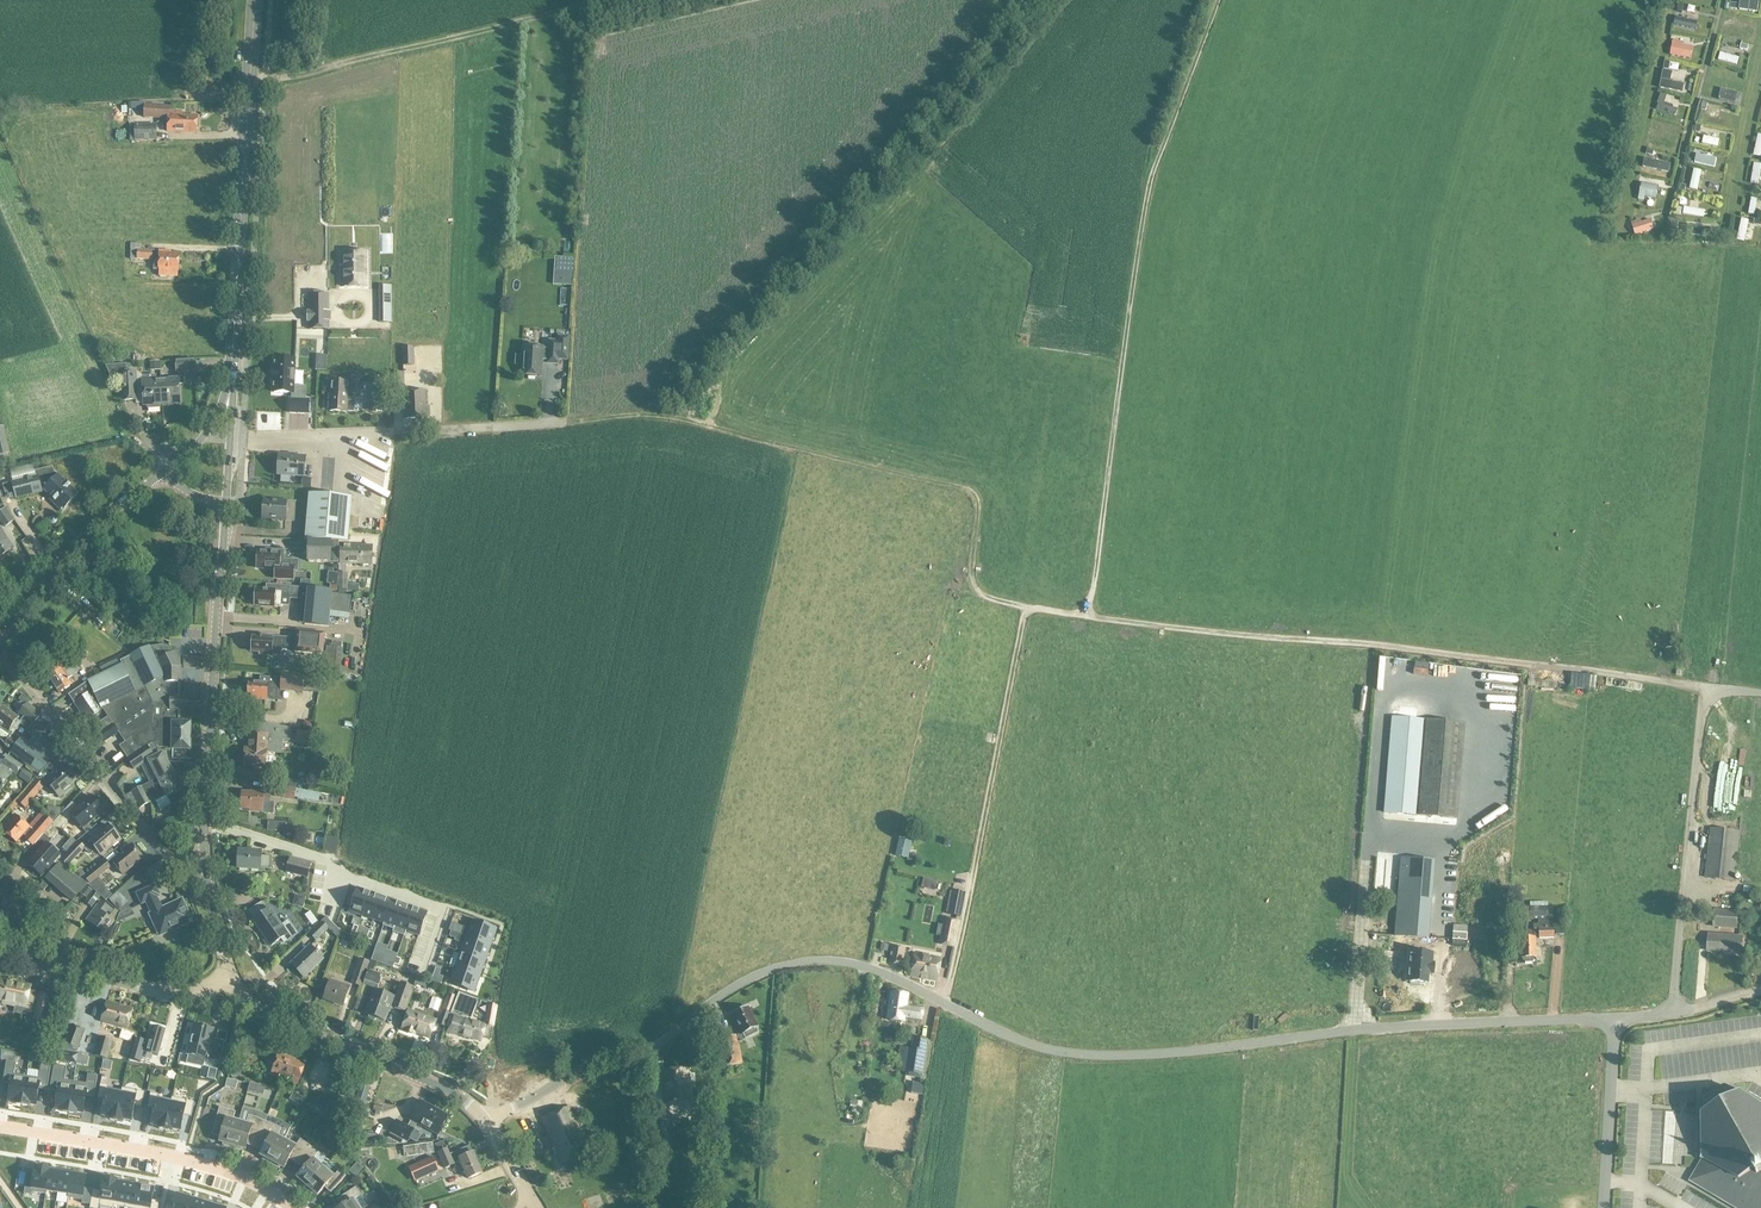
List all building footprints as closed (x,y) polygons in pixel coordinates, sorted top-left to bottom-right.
[(1706,7),(1677,2),(1675,13),(1704,18),(1706,7)] [(1728,27),(1731,8),(1723,7),(1720,26),(1728,27)] [(1665,44),(1694,48),(1695,37),(1667,33),(1665,44)] [(1716,46),(1714,53),(1733,59),(1735,51),(1716,46)] [(1705,81),(1712,81),(1712,77),(1720,78),(1721,64),(1707,63),(1705,81)] [(1690,77),(1690,67),(1662,64),(1661,75),(1690,77)] [(1718,82),(1715,92),(1732,96),(1735,87),(1718,82)] [(1693,85),(1679,84),(1678,91),(1692,92),(1693,85)] [(1743,99),(1760,106),(1760,94),(1747,89),(1743,99)] [(1702,103),(1712,105),(1714,98),(1704,95),(1702,103)] [(1685,99),(1656,98),(1656,108),(1685,109),(1685,99)] [(144,117),(168,119),(169,111),(169,107),(145,105),(145,109),(144,117)] [(1699,116),(1721,120),(1722,112),(1700,108),(1699,116)] [(1747,118),(1748,112),(1735,109),(1733,115),(1747,118)] [(169,111),(168,119),(168,132),(197,133),(197,117),(181,116),(181,112),(169,111)] [(130,141),(157,141),(156,125),(134,125),(134,127),(130,127),(130,141)] [(1740,135),(1760,140),(1760,129),(1742,125),(1740,135)] [(1714,141),(1716,133),(1699,128),(1697,136),(1714,141)] [(1645,144),(1674,140),(1673,130),(1644,133),(1645,144)] [(1669,159),(1683,154),(1680,147),(1667,152),(1669,159)] [(1692,147),(1690,157),(1710,160),(1712,150),(1692,147)] [(1739,151),(1735,161),(1760,172),(1760,161),(1739,151)] [(1666,171),(1663,161),(1635,171),(1639,181),(1666,171)] [(1692,183),(1697,166),(1690,164),(1685,182),(1692,183)] [(1757,199),(1735,179),(1728,187),(1750,207),(1757,199)] [(1635,225),(1658,207),(1651,198),(1628,216),(1635,225)] [(1728,234),(1738,229),(1724,203),(1714,209),(1728,234)] [(1685,210),(1676,204),(1660,228),(1669,234),(1685,210)] [(130,260),(152,261),(153,251),(141,250),(141,244),(131,244),(130,260)] [(179,254),(172,254),(172,251),(161,250),(160,260),(153,260),(153,270),(159,270),(159,277),(178,277),(179,254)] [(365,252),(342,252),(342,287),(365,287),(365,252)] [(564,258),(555,257),(554,275),(563,276),(564,258)] [(391,286),(379,286),(379,322),(391,322),(391,286)] [(330,294),(311,293),(311,329),(330,329),(330,294)] [(333,297),(333,345),(377,346),(378,298),(333,297)] [(544,348),(525,346),(523,376),(529,376),(528,377),(536,378),(536,376),(542,377),(543,360),(549,361),(548,363),(558,364),(559,359),(568,360),(569,338),(559,337),(559,342),(550,341),(549,349),(543,349),(544,348)] [(402,348),(403,365),(414,365),(413,348),(402,348)] [(300,387),(294,386),(295,360),(275,359),(274,393),(292,393),(292,399),(290,399),(289,413),(308,414),(309,400),(299,399),(300,387)] [(176,373),(197,372),(196,360),(175,361),(176,373)] [(139,401),(137,372),(127,372),(126,365),(106,366),(112,379),(121,379),(122,402),(139,401)] [(405,390),(404,373),(391,373),(392,390),(405,390)] [(181,404),(179,378),(169,379),(170,380),(166,380),(166,382),(161,382),(162,405),(181,404)] [(161,382),(156,383),(156,379),(142,380),(144,406),(162,405),(161,382)] [(350,380),(350,394),(360,395),(360,380),(350,380)] [(331,392),(330,411),(346,412),(346,411),(353,411),(354,402),(347,401),(347,392),(348,383),(325,381),(325,392),(331,392)] [(452,391),(461,390),(461,382),(451,383),(452,391)] [(373,383),(372,410),(387,411),(388,384),(373,383)] [(425,390),(404,391),(405,419),(430,418),(429,406),(426,406),(425,390)] [(4,427),(0,428),(0,456),(10,454),(4,427)] [(304,477),(305,457),(294,456),(294,455),(290,455),(290,456),(279,455),(278,475),(304,477)] [(78,494),(55,472),(53,474),(51,467),(52,467),(52,466),(31,471),(31,472),(32,472),(33,476),(35,476),(38,487),(55,503),(53,505),(59,511),(61,509),(62,511),(78,494)] [(39,492),(38,487),(35,476),(33,476),(10,481),(13,498),(39,492)] [(301,488),(310,488),(311,478),(301,477),(301,488)] [(307,563),(331,563),(331,570),(337,570),(337,564),(338,564),(340,542),(348,543),(352,497),(308,493),(304,540),(308,540),(307,563)] [(287,501),(263,500),(262,519),(285,521),(287,501)] [(5,508),(0,512),(0,522),(5,528),(15,521),(5,508)] [(13,548),(0,528),(0,556),(13,548)] [(341,565),(371,565),(371,551),(350,550),(350,544),(344,544),(341,565)] [(266,553),(258,552),(257,560),(256,561),(255,565),(257,566),(257,568),(275,570),(274,579),(293,580),(294,571),(297,571),(297,561),(283,560),(283,552),(266,550),(266,553)] [(336,591),(338,573),(331,572),(329,590),(336,591)] [(347,589),(347,572),(338,572),(338,589),(347,589)] [(255,603),(254,606),(274,607),(274,605),(281,606),(281,599),(302,600),(300,624),(304,624),(303,626),(330,628),(333,591),(266,586),(266,590),(255,589),(255,597),(253,598),(253,602),(255,603)] [(107,594),(101,589),(95,597),(101,601),(107,594)] [(96,620),(100,614),(89,605),(84,610),(96,620)] [(322,654),(324,632),(295,630),(293,651),(322,654)] [(251,638),(251,641),(249,642),(249,647),(251,649),(250,652),(259,652),(259,654),(280,655),(280,647),(286,648),(287,638),(260,637),(260,638),(251,638)] [(119,746),(128,759),(129,758),(129,759),(144,748),(160,743),(160,748),(172,748),(173,748),(173,723),(170,723),(170,718),(179,718),(179,711),(183,711),(183,695),(179,695),(179,682),(180,682),(180,667),(173,652),(172,652),(170,646),(163,644),(150,647),(121,661),(123,664),(87,681),(88,682),(86,683),(91,692),(92,693),(115,725),(120,732),(127,741),(119,746)] [(339,678),(343,649),(326,646),(322,676),(339,678)] [(71,661),(78,656),(75,652),(68,657),(71,661)] [(59,693),(72,685),(68,679),(72,676),(61,660),(44,671),(59,693)] [(302,692),(304,676),(281,674),(280,684),(275,684),(276,678),(260,677),(260,683),(249,683),(249,690),(248,691),(247,696),(248,697),(248,699),(276,700),(277,693),(280,691),(302,692)] [(196,677),(188,677),(188,687),(196,687),(196,677)] [(101,710),(92,693),(91,692),(86,683),(77,689),(82,697),(74,703),(81,713),(77,716),(82,723),(101,710)] [(38,716),(40,714),(27,704),(19,714),(23,718),(20,722),(22,723),(20,725),(26,729),(24,732),(26,733),(36,741),(41,736),(49,726),(38,716)] [(0,712),(0,725),(1,726),(0,727),(0,728),(10,737),(12,734),(14,735),(20,725),(22,723),(20,722),(16,720),(18,718),(3,707),(0,712)] [(1384,813),(1418,816),(1457,819),(1465,723),(1426,720),(1392,717),(1384,813)] [(190,749),(190,724),(179,724),(179,718),(170,718),(170,723),(173,723),(173,748),(172,748),(172,749),(190,749)] [(253,722),(252,734),(248,734),(247,749),(245,748),(244,767),(266,768),(267,753),(282,755),(283,741),(290,742),(291,729),(253,722)] [(99,735),(104,743),(119,733),(113,725),(99,735)] [(295,741),(306,743),(311,744),(313,734),(308,733),(297,731),(295,741)] [(17,756),(17,757),(38,776),(52,759),(45,754),(21,738),(17,744),(9,738),(5,745),(17,756)] [(65,745),(58,739),(52,746),(45,754),(52,759),(53,759),(65,745)] [(148,760),(158,779),(160,782),(174,775),(173,774),(174,772),(172,768),(170,768),(163,753),(158,755),(152,746),(147,749),(154,757),(148,760)] [(148,760),(154,757),(147,749),(147,748),(143,750),(142,749),(128,760),(135,770),(148,760)] [(1,766),(0,768),(0,789),(11,772),(16,775),(22,766),(6,755),(0,764),(0,765),(1,766)] [(50,778),(46,782),(59,797),(71,787),(70,786),(77,779),(66,765),(50,778)] [(42,785),(46,782),(50,778),(44,770),(36,781),(42,785)] [(23,771),(19,777),(28,783),(32,776),(23,771)] [(142,787),(149,801),(154,799),(155,801),(181,788),(174,775),(160,782),(158,779),(142,787)] [(35,780),(27,788),(35,796),(43,787),(42,785),(36,781),(35,780)] [(274,797),(294,801),(297,789),(277,785),(274,797)] [(150,802),(149,801),(142,787),(132,791),(141,807),(150,802)] [(25,808),(35,796),(27,788),(17,801),(25,808)] [(241,806),(241,809),(251,809),(251,811),(270,812),(271,792),(256,792),(256,793),(242,793),(242,800),(240,801),(240,805),(241,806)] [(70,815),(72,816),(82,828),(104,810),(92,796),(78,808),(70,815)] [(72,816),(70,815),(78,808),(72,801),(54,822),(61,829),(72,816)] [(43,834),(53,823),(46,816),(33,831),(29,827),(30,827),(14,814),(6,823),(8,825),(3,831),(16,842),(24,834),(27,837),(26,839),(33,846),(43,834)] [(50,841),(61,829),(54,822),(53,823),(43,834),(50,841)] [(286,823),(277,822),(268,822),(268,831),(276,832),(286,833),(286,823)] [(88,841),(101,856),(120,839),(108,825),(88,841)] [(1705,878),(1735,881),(1740,832),(1710,828),(1705,878)] [(338,837),(326,836),(325,852),(336,853),(338,837)] [(63,849),(68,854),(77,843),(72,838),(63,849)] [(908,859),(912,842),(899,839),(895,857),(908,859)] [(68,867),(85,848),(79,842),(77,843),(68,854),(61,861),(68,867)] [(41,876),(60,855),(46,843),(27,864),(41,876)] [(112,862),(123,875),(143,858),(132,845),(112,862)] [(238,868),(260,870),(261,869),(271,870),(272,856),(262,855),(262,853),(239,851),(238,868)] [(1393,943),(1404,944),(1405,937),(1428,939),(1435,861),(1400,859),(1394,936),(1393,943)] [(90,885),(111,869),(104,860),(84,877),(90,885)] [(285,873),(303,879),(307,866),(288,860),(285,873)] [(43,881),(72,902),(84,885),(56,864),(43,881)] [(96,886),(102,894),(112,887),(106,879),(96,886)] [(1738,887),(1740,888),(1738,905),(1754,907),(1757,882),(1739,880),(1738,887)] [(137,894),(142,903),(146,901),(152,913),(149,914),(159,936),(192,921),(182,899),(161,909),(156,897),(159,895),(155,886),(137,894)] [(357,889),(350,911),(362,916),(370,893),(357,889)] [(959,917),(964,894),(953,891),(948,915),(959,917)] [(99,897),(92,892),(84,902),(92,907),(99,897)] [(370,893),(362,916),(373,919),(381,897),(370,893)] [(381,897),(373,919),(383,923),(384,923),(392,901),(381,897)] [(114,921),(108,917),(113,910),(101,901),(87,920),(105,934),(114,921)] [(383,923),(382,926),(394,930),(395,927),(403,904),(392,901),(384,923),(383,923)] [(11,911),(24,917),(28,909),(15,903),(11,911)] [(122,914),(132,910),(129,904),(120,912),(122,914)] [(306,919),(313,916),(308,904),(301,907),(306,919)] [(403,904),(395,927),(406,931),(413,908),(403,904)] [(1547,905),(1520,906),(1521,919),(1554,918),(1553,906),(1547,906),(1547,905)] [(413,908),(406,931),(418,935),(426,913),(413,908)] [(290,923),(286,922),(282,925),(270,909),(253,920),(271,946),(281,939),(283,942),(286,943),(296,936),(297,932),(290,923)] [(1740,913),(1715,911),(1713,928),(1738,930),(1740,913)] [(958,921),(944,919),(943,926),(947,927),(945,937),(941,937),(939,944),(954,947),(958,921)] [(1541,938),(1554,937),(1552,919),(1540,920),(1540,924),(1534,925),(1535,935),(1541,934),(1541,938)] [(472,921),(466,937),(490,945),(496,929),(472,921)] [(321,923),(309,934),(316,942),(329,929),(326,926),(322,922),(321,923)] [(451,923),(448,931),(462,935),(465,928),(451,923)] [(884,942),(884,933),(875,934),(875,942),(884,942)] [(1742,937),(1709,934),(1708,951),(1741,953),(1742,937)] [(466,937),(461,952),(485,961),(490,945),(466,937)] [(1535,957),(1535,938),(1520,938),(1520,958),(1521,958),(1522,960),(1524,962),(1532,962),(1534,959),(1534,957),(1535,957)] [(906,948),(892,945),(889,964),(902,967),(906,948)] [(323,958),(311,946),(291,965),(303,977),(323,958)] [(382,964),(385,955),(374,951),(371,961),(382,964)] [(461,952),(456,968),(480,976),(485,961),(461,952)] [(1419,985),(1419,982),(1427,983),(1428,974),(1429,974),(1430,963),(1431,963),(1432,954),(1410,952),(1410,961),(1408,961),(1407,981),(1410,981),(1410,984),(1419,985)] [(941,959),(915,954),(911,976),(937,981),(941,959)] [(359,959),(350,983),(361,987),(369,963),(359,959)] [(456,968),(450,983),(474,992),(480,976),(456,968)] [(369,969),(364,983),(377,988),(383,975),(369,969)] [(0,980),(0,1002),(3,1002),(3,1004),(27,1009),(25,1014),(35,1016),(35,1018),(47,1020),(52,997),(40,994),(40,995),(29,993),(31,986),(13,982),(0,980)] [(331,981),(328,988),(324,986),(321,997),(325,998),(324,999),(342,1006),(348,988),(331,981)] [(401,984),(399,989),(392,1008),(404,1013),(412,993),(411,993),(413,988),(401,984)] [(367,1014),(368,1015),(369,1019),(374,1020),(377,1018),(385,1021),(393,997),(375,991),(367,1014)] [(922,1007),(908,1006),(910,995),(888,992),(884,1018),(906,1021),(906,1020),(920,1022),(922,1007)] [(459,993),(451,1013),(450,1016),(452,1017),(448,1030),(463,1034),(462,1036),(481,1040),(485,1025),(471,1021),(472,1019),(470,1015),(467,1014),(471,1005),(476,1007),(479,1000),(459,993)] [(101,1021),(127,1029),(133,1009),(107,1001),(101,1021)] [(488,1004),(485,1025),(494,1027),(498,1007),(488,1004)] [(746,1038),(758,1033),(755,1027),(757,1027),(748,1008),(733,1015),(738,1026),(736,1027),(740,1034),(717,1040),(723,1067),(742,1063),(737,1041),(746,1038)] [(62,1012),(54,1010),(52,1022),(59,1023),(62,1012)] [(450,1016),(451,1013),(443,1010),(438,1025),(446,1028),(450,1016)] [(435,1021),(410,1011),(404,1028),(407,1029),(406,1032),(414,1034),(415,1032),(429,1037),(435,1021)] [(1231,1027),(1243,1027),(1242,1015),(1231,1016),(1231,1027)] [(80,1051),(85,1028),(71,1025),(67,1048),(80,1051)] [(206,1058),(207,1054),(220,1057),(223,1042),(215,1040),(215,1041),(210,1040),(213,1029),(194,1025),(187,1054),(206,1058)] [(147,1035),(139,1061),(152,1065),(156,1049),(165,1052),(171,1031),(161,1028),(158,1039),(147,1035)] [(44,1041),(54,1044),(55,1037),(46,1035),(44,1041)] [(100,1037),(94,1056),(107,1060),(113,1041),(100,1037)] [(920,1074),(926,1039),(914,1037),(912,1048),(901,1047),(898,1071),(920,1074)] [(305,1064),(278,1054),(269,1076),(277,1079),(279,1074),(292,1079),(291,1083),(297,1085),(305,1064)] [(112,1062),(107,1061),(103,1060),(103,1062),(101,1069),(110,1071),(112,1062)] [(16,1063),(6,1061),(3,1083),(11,1084),(8,1101),(15,1102),(14,1104),(22,1105),(26,1076),(14,1074),(16,1063)] [(36,1106),(38,1089),(47,1090),(51,1066),(41,1064),(39,1078),(26,1076),(22,1105),(29,1106),(30,1105),(36,1106)] [(66,1067),(53,1065),(49,1091),(58,1092),(55,1109),(61,1110),(61,1112),(69,1113),(73,1082),(64,1080),(66,1067)] [(215,1080),(215,1077),(217,1070),(209,1068),(208,1076),(207,1078),(215,1080)] [(342,1072),(333,1069),(328,1083),(334,1085),(335,1082),(338,1083),(342,1072)] [(687,1070),(664,1072),(665,1085),(666,1085),(666,1091),(665,1091),(666,1103),(690,1101),(687,1070)] [(94,1098),(97,1075),(87,1074),(86,1084),(73,1082),(69,1113),(76,1114),(76,1112),(83,1113),(85,1096),(94,1098)] [(268,1094),(271,1081),(262,1079),(258,1091),(268,1094)] [(234,1091),(237,1082),(226,1080),(224,1088),(234,1091)] [(925,1085),(914,1083),(912,1094),(923,1096),(925,1085)] [(249,1085),(247,1092),(257,1094),(259,1086),(249,1085)] [(362,1113),(370,1088),(361,1085),(353,1110),(362,1113)] [(1689,1181),(1735,1207),(1760,1207),(1760,1105),(1740,1093),(1739,1094),(1725,1086),(1704,1097),(1704,1114),(1703,1114),(1702,1115),(1702,1158),(1703,1158),(1694,1172),(1689,1181)] [(107,1090),(102,1115),(117,1117),(122,1093),(107,1090)] [(122,1093),(117,1117),(130,1120),(135,1096),(122,1093)] [(158,1099),(153,1125),(166,1128),(171,1102),(158,1099)] [(315,1101),(311,1106),(319,1112),(323,1107),(315,1101)] [(171,1102),(166,1128),(178,1130),(183,1104),(171,1102)] [(421,1102),(411,1120),(438,1134),(447,1116),(421,1102)] [(559,1130),(571,1159),(589,1151),(569,1106),(542,1119),(548,1135),(559,1130)] [(222,1145),(231,1148),(239,1119),(233,1118),(235,1111),(219,1107),(215,1123),(224,1126),(219,1142),(223,1143),(222,1145)] [(265,1108),(261,1115),(282,1127),(286,1119),(265,1108)] [(239,1119),(231,1148),(241,1151),(241,1148),(245,1149),(250,1133),(259,1137),(265,1121),(254,1117),(248,1115),(247,1121),(239,1119)] [(414,1130),(396,1120),(388,1133),(389,1134),(384,1145),(406,1143),(414,1130)] [(276,1126),(265,1121),(259,1137),(268,1140),(260,1155),(264,1157),(262,1159),(270,1164),(285,1138),(278,1134),(281,1129),(276,1126)] [(559,1130),(548,1135),(561,1163),(571,1159),(559,1130)] [(598,1143),(609,1138),(606,1130),(595,1134),(598,1143)] [(683,1145),(679,1136),(671,1139),(675,1148),(683,1145)] [(285,1138),(270,1164),(279,1168),(280,1166),(284,1168),(292,1153),(300,1159),(309,1145),(300,1139),(296,1144),(285,1138)] [(534,1144),(539,1154),(548,1151),(543,1140),(534,1144)] [(404,1158),(434,1154),(432,1141),(393,1147),(395,1163),(405,1161),(404,1158)] [(437,1149),(443,1164),(445,1168),(455,1164),(454,1164),(460,1161),(467,1179),(481,1173),(473,1152),(470,1153),(468,1147),(450,1154),(444,1141),(435,1144),(437,1149)] [(318,1152),(309,1145),(300,1159),(308,1164),(297,1177),(300,1180),(298,1182),(305,1188),(325,1166),(315,1157),(318,1152)] [(414,1183),(439,1171),(432,1157),(408,1168),(414,1183)] [(325,1166),(305,1188),(312,1194),(314,1192),(317,1195),(328,1183),(334,1188),(346,1176),(339,1170),(335,1175),(325,1166)] [(37,1169),(32,1195),(45,1197),(46,1191),(49,1171),(37,1169)] [(49,1171),(46,1191),(58,1193),(61,1173),(49,1171)] [(61,1173),(58,1193),(69,1195),(72,1175),(61,1173)] [(69,1195),(68,1199),(83,1201),(86,1178),(72,1175),(69,1195)] [(105,1181),(101,1204),(113,1206),(114,1201),(117,1183),(105,1181)] [(117,1183),(114,1201),(126,1203),(129,1185),(117,1183)] [(470,1191),(474,1201),(483,1198),(486,1207),(493,1207),(509,1203),(504,1188),(494,1192),(491,1184),(470,1191)] [(129,1185),(126,1203),(137,1205),(140,1187),(129,1185)] [(137,1207),(149,1207),(153,1190),(140,1187),(137,1205),(137,1207)] [(355,1198),(360,1195),(355,1187),(341,1196),(346,1204),(339,1207),(361,1207),(355,1198)] [(173,1207),(188,1207),(191,1199),(177,1195),(173,1207)] [(188,1207),(201,1207),(202,1202),(191,1199),(188,1207)] [(459,1202),(460,1207),(471,1207),(469,1199),(459,1202)]
